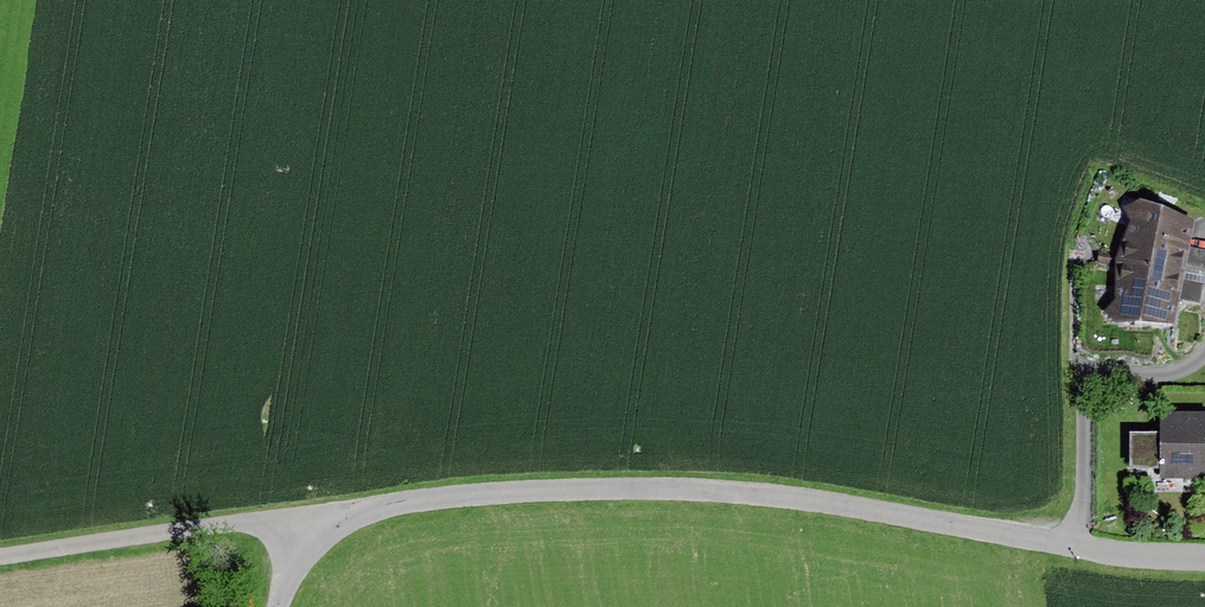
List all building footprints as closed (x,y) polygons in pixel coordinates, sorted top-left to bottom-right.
[(1194,221),(1140,201),(1124,207),(1129,221),(1117,260),(1183,272),(1184,267),(1188,247),(1194,221)] [(1188,247),(1184,267),(1204,271),(1204,251),(1188,247)] [(1115,300),(1104,313),(1116,323),(1175,324),(1179,301),(1182,281),(1183,272),(1117,260),(1115,300)] [(1203,284),(1182,281),(1179,301),(1200,305),(1203,284)] [(1160,413),(1160,432),(1129,432),(1129,470),(1158,470),(1158,479),(1204,479),(1204,413),(1160,413)]
